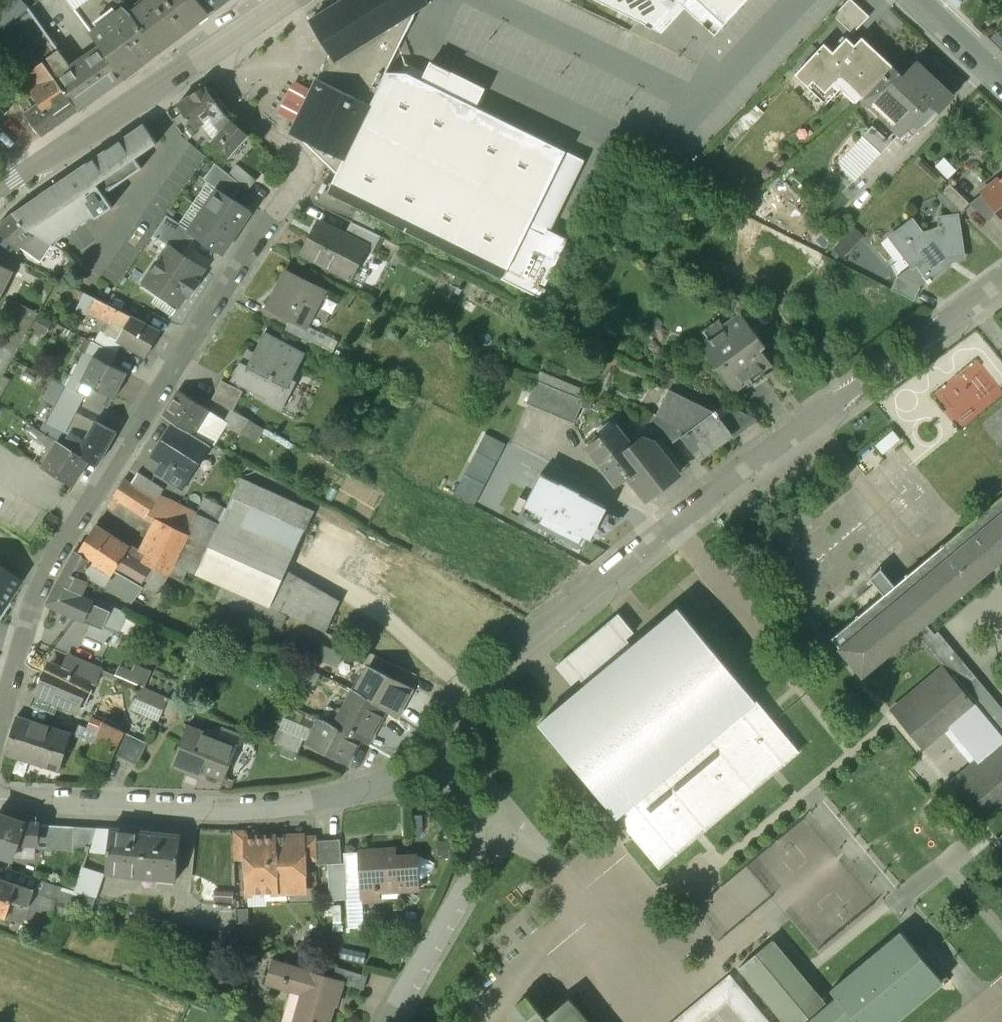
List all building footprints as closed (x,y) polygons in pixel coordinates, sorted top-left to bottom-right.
[(0,33),(0,50),(17,62),(61,22),(41,0),(36,0),(0,33)] [(73,9),(84,0),(66,0),(73,9)] [(126,7),(129,9),(132,13),(148,0),(118,0),(126,7)] [(132,13),(160,50),(210,12),(200,0),(148,0),(132,13)] [(210,12),(226,0),(200,0),(210,12)] [(309,21),(329,53),(395,55),(417,9),(429,2),(427,0),(343,0),(309,21)] [(644,23),(644,24),(653,29),(654,28),(654,29),(655,28),(681,0),(596,0),(644,23)] [(655,28),(654,29),(654,28),(653,29),(662,33),(685,8),(715,36),(724,25),(723,24),(720,28),(704,13),(707,10),(706,8),(697,0),(681,0),(655,28)] [(706,8),(707,10),(704,13),(720,28),(723,24),(724,25),(747,0),(697,0),(706,8)] [(852,0),(848,0),(833,16),(853,34),(869,16),(852,0)] [(129,9),(126,7),(90,32),(100,45),(120,71),(143,54),(149,59),(160,50),(132,13),(129,9)] [(862,37),(855,45),(847,38),(833,52),(824,44),(795,75),(808,87),(813,81),(825,93),(841,76),(851,85),(855,81),(867,93),(893,66),(862,37)] [(100,45),(71,66),(59,50),(42,62),(55,77),(79,110),(111,87),(125,77),(120,71),(100,45)] [(401,72),(386,72),(395,55),(329,53),(330,53),(291,133),(298,137),(337,173),(328,191),(327,193),(540,297),(565,244),(544,235),(547,229),(550,224),(554,222),(584,160),(476,107),(457,97),(464,84),(428,66),(425,73),(406,63),(401,72)] [(485,88),(430,61),(428,66),(464,84),(457,97),(476,107),(485,88)] [(29,71),(17,62),(7,71),(20,79),(29,71)] [(79,110),(55,77),(42,62),(29,71),(20,79),(30,90),(48,92),(51,96),(35,107),(25,93),(17,99),(42,136),(79,110)] [(904,77),(893,66),(867,93),(913,136),(951,95),(917,63),(904,77)] [(205,86),(178,104),(193,128),(210,116),(214,121),(225,114),(205,86)] [(248,134),(225,114),(214,121),(221,130),(211,142),(228,158),(248,134)] [(144,123),(13,213),(28,230),(29,229),(39,235),(39,236),(55,246),(59,240),(94,216),(96,218),(113,207),(104,194),(142,168),(135,158),(157,143),(144,123)] [(872,127),(837,165),(850,178),(853,181),(889,143),(872,127)] [(242,185),(215,163),(204,180),(218,189),(233,199),(242,185)] [(257,180),(238,165),(230,174),(242,185),(249,190),(257,180)] [(969,203),(949,184),(941,193),(961,212),(969,203)] [(988,197),(985,192),(984,192),(1001,216),(1001,187),(988,197)] [(233,199),(218,189),(203,210),(237,232),(251,211),(233,199)] [(237,232),(203,210),(190,230),(197,235),(223,253),(237,232)] [(378,221),(357,211),(352,221),(373,232),(378,221)] [(13,213),(0,224),(0,231),(17,250),(39,236),(39,235),(29,229),(28,230),(13,213)] [(190,230),(167,215),(160,225),(190,245),(197,235),(190,230)] [(957,215),(939,218),(940,230),(924,236),(912,220),(895,233),(918,264),(916,266),(927,280),(926,281),(928,284),(932,281),(930,279),(947,266),(943,261),(949,258),(963,255),(957,215)] [(367,247),(319,223),(302,253),(351,277),(367,247)] [(190,245),(160,225),(153,235),(169,246),(183,255),(190,245)] [(568,239),(547,229),(544,235),(565,244),(568,239)] [(183,255),(169,246),(144,282),(179,305),(187,293),(191,296),(200,283),(196,280),(203,269),(183,255)] [(0,264),(0,297),(13,270),(0,264)] [(324,291),(286,271),(268,307),(306,326),(324,291)] [(920,288),(897,277),(891,289),(914,301),(920,288)] [(131,316),(117,309),(112,318),(126,325),(131,316)] [(160,331),(131,316),(126,325),(118,341),(147,356),(160,331)] [(766,348),(744,317),(701,347),(736,395),(754,383),(755,386),(767,377),(766,375),(775,368),(762,351),(766,348)] [(305,353),(264,332),(247,366),(240,362),(230,381),(278,406),(305,353)] [(117,354),(93,342),(87,354),(95,358),(96,358),(111,365),(117,354)] [(111,365),(96,358),(95,358),(87,354),(72,383),(81,387),(78,393),(85,397),(102,405),(107,395),(114,398),(116,396),(114,395),(125,372),(111,365)] [(582,400),(535,381),(525,404),(572,424),(582,400)] [(243,393),(222,382),(212,400),(231,410),(233,411),(243,393)] [(78,393),(65,387),(40,430),(72,449),(75,443),(68,439),(71,434),(65,431),(85,397),(78,393)] [(208,409),(179,391),(164,416),(175,423),(193,434),(208,409)] [(714,411),(676,393),(665,418),(664,420),(687,431),(682,434),(683,437),(698,458),(710,450),(712,452),(720,446),(718,444),(733,434),(734,433),(723,416),(718,409),(714,411)] [(760,421),(734,408),(723,416),(734,433),(733,434),(736,438),(760,421)] [(233,411),(231,410),(222,424),(241,434),(249,420),(233,411)] [(687,431),(664,420),(665,418),(655,413),(648,428),(663,434),(671,445),(683,437),(682,434),(687,431)] [(95,422),(85,441),(72,433),(71,434),(68,439),(75,443),(72,449),(89,459),(97,463),(115,432),(95,422)] [(163,462),(188,477),(210,444),(193,434),(175,423),(154,456),(163,462)] [(40,430),(31,425),(26,434),(52,449),(42,467),(72,486),(89,459),(72,449),(40,430)] [(231,434),(220,428),(211,443),(223,449),(231,434)] [(642,440),(631,449),(616,429),(588,450),(615,486),(628,478),(645,500),(677,476),(652,442),(642,440)] [(180,490),(188,477),(163,462),(155,475),(180,490)] [(591,542),(623,517),(604,507),(605,506),(540,472),(518,515),(583,548),(587,540),(591,542)] [(162,491),(136,474),(131,483),(157,500),(160,495),(162,491)] [(131,483),(124,479),(113,497),(146,517),(157,500),(131,483)] [(197,513),(160,495),(157,500),(146,517),(160,527),(162,524),(162,523),(165,518),(189,530),(197,513)] [(831,639),(862,675),(913,633),(925,623),(1001,559),(1001,496),(894,586),(881,569),(869,578),(883,595),(831,639)] [(227,511),(203,501),(189,530),(173,564),(269,607),(303,532),(231,501),(227,511)] [(189,530),(165,518),(162,523),(162,524),(160,527),(144,562),(127,551),(115,568),(115,569),(141,584),(152,566),(167,574),(173,564),(189,530)] [(129,548),(94,527),(78,552),(112,574),(115,569),(115,568),(127,551),(129,548)] [(78,552),(74,550),(70,558),(94,571),(90,577),(106,586),(132,601),(141,584),(115,569),(112,574),(78,552)] [(94,571),(70,558),(58,583),(78,592),(82,594),(90,577),(94,571)] [(167,574),(152,566),(141,584),(157,594),(167,574)] [(0,567),(0,619),(10,604),(5,600),(19,579),(0,567)] [(287,568),(269,607),(325,632),(340,598),(287,568)] [(78,592),(58,583),(47,603),(91,622),(113,632),(114,632),(117,633),(125,613),(112,607),(110,612),(76,596),(78,592)] [(284,615),(220,585),(216,598),(279,627),(284,615)] [(797,751),(678,609),(632,647),(625,639),(632,632),(619,616),(558,666),(572,683),(580,676),(587,685),(541,724),(659,866),(797,751)] [(113,632),(91,622),(86,635),(108,645),(113,632)] [(938,632),(934,634),(925,623),(913,633),(942,668),(943,667),(974,704),(973,705),(1001,739),(1001,709),(938,632)] [(289,660),(298,642),(287,637),(286,638),(279,656),(289,660)] [(342,653),(320,644),(314,657),(336,666),(342,653)] [(102,669),(68,655),(63,669),(90,680),(89,681),(95,684),(102,669)] [(148,672),(134,666),(128,680),(142,686),(148,672)] [(413,688),(370,666),(356,691),(358,691),(386,710),(385,710),(396,718),(413,688)] [(942,668),(891,711),(922,747),(973,705),(974,704),(943,667),(942,668)] [(63,669),(60,668),(57,675),(46,670),(36,693),(77,711),(89,681),(90,680),(63,669)] [(169,698),(143,687),(134,708),(158,719),(164,708),(169,698)] [(354,690),(334,725),(360,740),(367,743),(385,710),(386,710),(358,691),(356,691),(354,690)] [(181,703),(169,698),(164,708),(176,713),(181,703)] [(973,705),(947,726),(959,741),(953,746),(958,753),(965,747),(977,761),(1001,740),(1001,739),(973,705)] [(71,734),(16,717),(4,753),(59,771),(64,755),(71,734)] [(321,719),(308,744),(347,764),(360,740),(334,725),(330,722),(321,719)] [(94,742),(71,734),(64,755),(72,757),(71,760),(104,770),(107,759),(109,760),(113,753),(123,731),(103,722),(94,742)] [(237,746),(187,726),(172,765),(199,776),(202,771),(223,780),(237,746)] [(304,739),(280,729),(274,742),(298,752),(304,739)] [(147,743),(123,731),(113,753),(137,765),(147,743)] [(951,783),(982,819),(1001,803),(1001,740),(977,761),(951,783)] [(0,816),(0,853),(12,857),(22,828),(24,824),(23,823),(0,816)] [(71,820),(25,816),(23,823),(24,824),(22,828),(40,832),(76,834),(76,831),(76,827),(72,828),(72,821),(71,820)] [(87,847),(97,822),(71,820),(72,821),(72,828),(76,827),(76,831),(76,834),(40,832),(22,828),(12,857),(36,855),(39,846),(69,849),(87,847)] [(179,836),(110,830),(106,872),(175,879),(179,836)] [(245,830),(233,831),(234,849),(245,849),(245,830)] [(859,892),(812,835),(770,869),(817,926),(859,892)] [(303,837),(283,837),(284,847),(275,848),(275,838),(262,838),(249,853),(245,849),(246,860),(246,861),(244,863),(244,870),(246,872),(247,893),(267,892),(267,887),(285,886),(285,892),(305,891),(303,837)] [(316,837),(303,837),(304,860),(316,860),(315,841),(316,841),(316,837)] [(316,841),(315,841),(316,860),(316,865),(341,863),(340,839),(316,841)] [(245,849),(234,849),(234,860),(246,860),(245,849)] [(383,854),(383,850),(359,852),(362,901),(378,900),(377,890),(379,890),(378,886),(398,885),(398,890),(418,889),(417,872),(423,872),(422,860),(418,856),(398,857),(394,854),(383,854)] [(0,878),(0,897),(28,907),(52,915),(57,901),(44,897),(16,888),(18,884),(0,878)] [(94,898),(49,883),(44,897),(57,901),(62,903),(63,900),(91,910),(94,898)] [(0,897),(0,915),(6,917),(7,914),(24,919),(28,907),(0,897)] [(945,981),(902,930),(831,990),(837,996),(827,1004),(772,939),(739,967),(786,1021),(897,1021),(945,981)] [(272,962),(266,982),(301,993),(294,1021),(329,1021),(339,983),(340,981),(334,979),(272,962)] [(363,976),(337,968),(334,979),(340,981),(339,983),(359,989),(363,976)] [(727,1000),(746,1021),(770,1021),(729,973),(671,1021),(702,1021),(727,1000)] [(567,996),(544,1016),(526,994),(515,1003),(531,1021),(589,1021),(567,996)]
